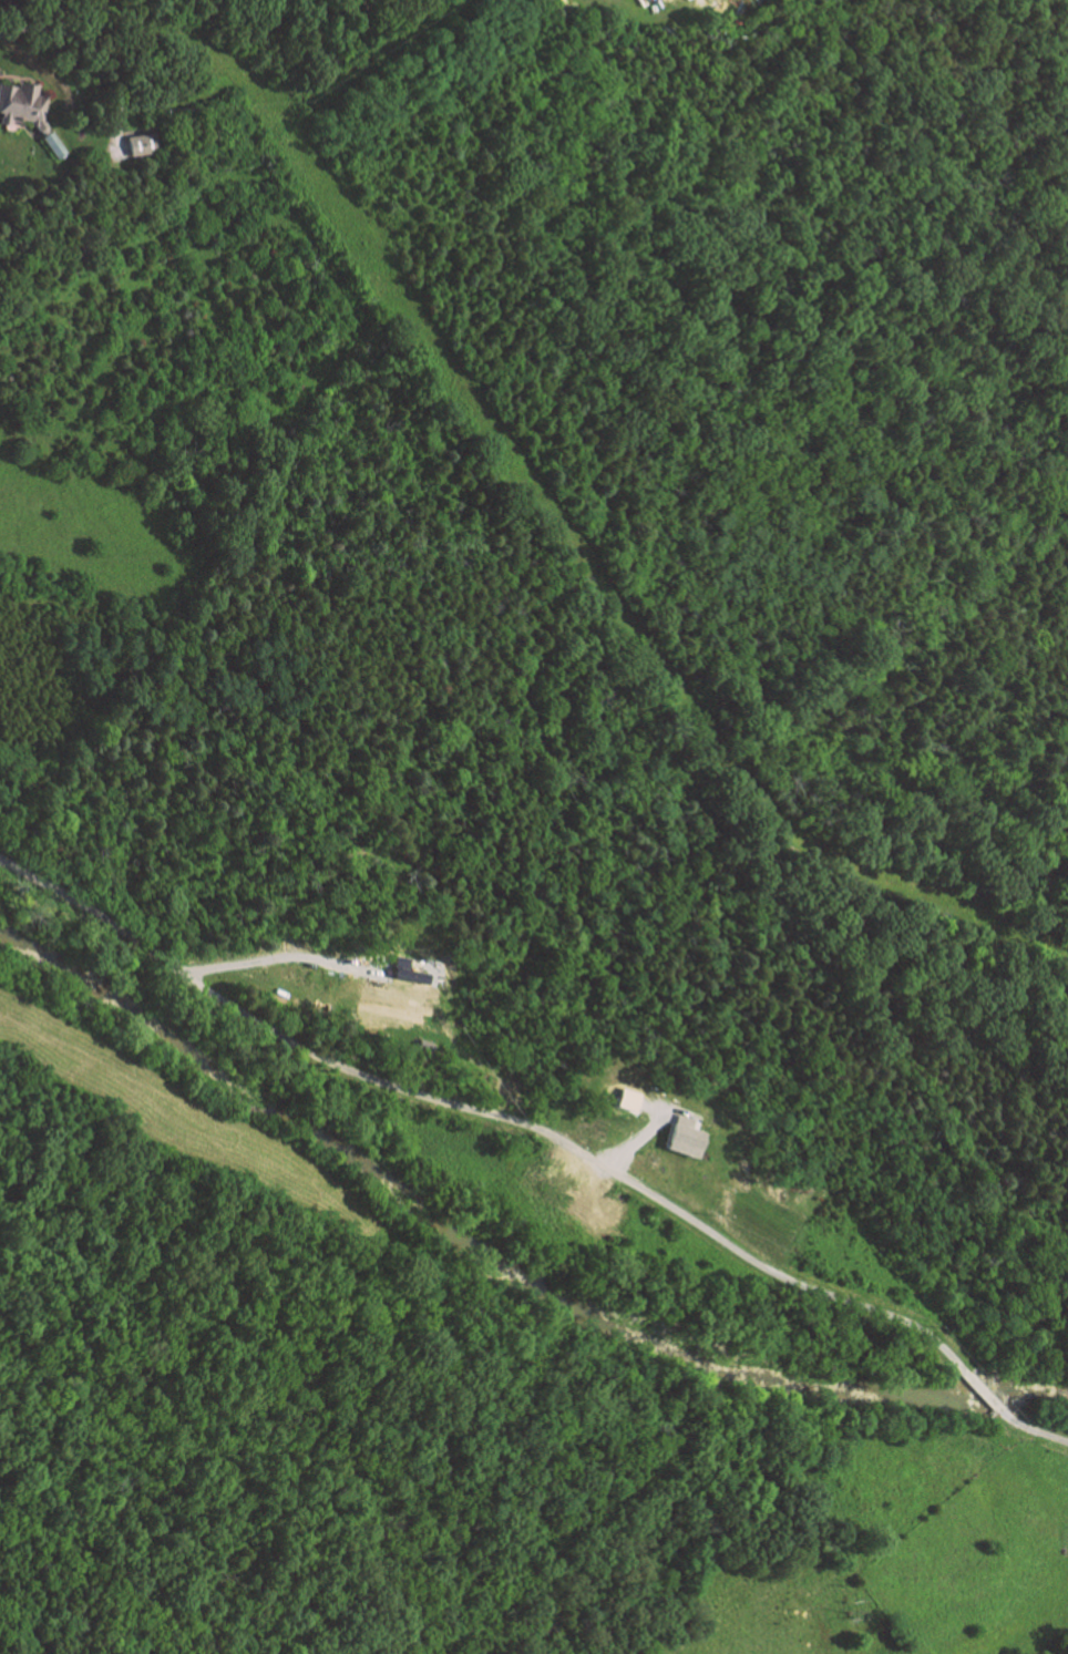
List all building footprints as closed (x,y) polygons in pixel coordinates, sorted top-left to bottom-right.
[(1,127),(0,127),(0,84),(13,86),(13,83),(24,85),(24,83),(34,85),(33,94),(44,96),(40,121),(42,125),(41,132),(33,132),(30,129),(24,127),(25,123),(11,120),(10,122),(2,121),(1,127)] [(37,138),(50,131),(62,151),(50,160),(37,138)] [(124,156),(123,150),(122,136),(154,133),(156,153),(124,156)] [(396,976),(398,967),(433,974),(431,984),(396,976)] [(644,1093),(636,1112),(618,1106),(625,1086),(644,1093)] [(668,1148),(677,1113),(695,1118),(692,1127),(708,1131),(700,1157),(668,1148)]
